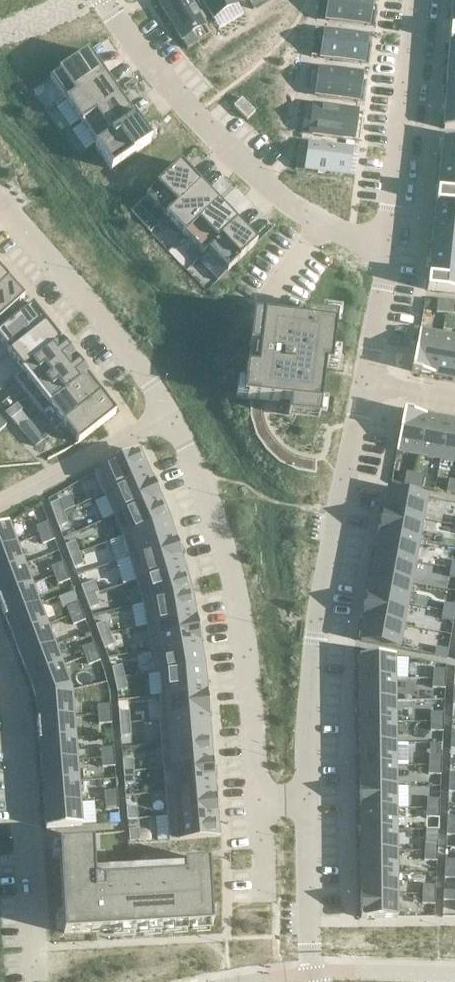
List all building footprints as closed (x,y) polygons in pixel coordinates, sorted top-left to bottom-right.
[(159,4),(180,38),(190,32),(191,33),(195,31),(194,30),(204,24),(190,0),(166,0),(159,4)] [(213,19),(237,4),(234,0),(201,0),(213,19)] [(328,21),(368,26),(371,0),(331,0),(328,21)] [(327,31),(323,59),(363,64),(366,36),(327,31)] [(88,52),(49,78),(66,102),(104,76),(88,52)] [(447,85),(454,86),(454,64),(448,64),(447,85)] [(322,69),(318,96),(357,102),(361,74),(322,69)] [(104,76),(66,102),(81,124),(119,97),(104,76)] [(445,107),(454,107),(454,86),(447,85),(445,107)] [(119,97),(81,124),(96,145),(134,119),(119,97)] [(255,112),(242,98),(233,107),(247,120),(255,112)] [(317,106),(313,134),(352,139),(356,112),(317,106)] [(444,129),(454,130),(454,107),(445,107),(444,129)] [(96,145),(95,146),(111,170),(150,143),(134,119),(96,145)] [(441,160),(454,162),(454,139),(443,138),(441,160)] [(311,144),(308,171),(347,177),(351,149),(311,144)] [(439,182),(454,184),(454,162),(441,160),(439,182)] [(180,164),(145,197),(165,218),(200,185),(180,164)] [(436,203),(454,205),(454,184),(439,182),(438,192),(437,192),(436,203)] [(200,185),(165,218),(184,237),(218,204),(200,185)] [(434,225),(454,227),(454,205),(436,203),(436,205),(434,225)] [(218,204),(184,237),(202,256),(207,251),(236,223),(218,204)] [(236,223),(207,251),(227,272),(257,243),(236,223)] [(432,246),(454,249),(454,227),(434,225),(432,246)] [(430,268),(454,271),(454,249),(432,246),(430,268)] [(427,290),(454,293),(454,271),(430,268),(429,278),(428,278),(427,290)] [(0,289),(0,321),(22,301),(24,299),(8,281),(0,289)] [(437,300),(436,313),(445,314),(447,301),(437,300)] [(8,355),(46,325),(32,307),(29,310),(22,301),(0,321),(0,345),(8,355)] [(454,313),(454,302),(447,301),(445,314),(454,315),(454,313)] [(253,364),(252,369),(246,368),(243,400),(249,401),(250,400),(262,401),(289,405),(288,412),(317,416),(317,417),(319,417),(325,369),(327,370),(327,369),(331,369),(336,327),(337,324),(336,324),(336,321),(306,317),(305,323),(258,318),(255,348),(254,353),(253,364)] [(46,325),(8,355),(22,373),(60,343),(46,325)] [(442,334),(419,330),(416,351),(415,351),(412,370),(411,370),(411,372),(421,373),(434,375),(442,334)] [(442,334),(434,375),(454,379),(454,336),(442,334)] [(60,343),(22,373),(35,390),(73,360),(60,343)] [(73,360),(35,390),(49,407),(86,377),(73,360)] [(101,395),(86,377),(49,407),(63,425),(101,395)] [(101,395),(63,425),(78,444),(115,414),(101,395)] [(250,409),(262,408),(262,402),(262,401),(250,400),(250,409)] [(18,404),(6,414),(11,420),(23,411),(18,404)] [(250,418),(263,416),(262,409),(262,408),(250,409),(250,418)] [(400,431),(396,452),(419,456),(426,415),(412,412),(403,410),(403,412),(400,431)] [(419,456),(440,460),(447,418),(426,415),(419,456)] [(263,416),(250,418),(253,427),(265,423),(264,419),(263,416)] [(447,418),(440,460),(454,462),(454,420),(447,418)] [(29,422),(20,430),(35,447),(43,440),(29,422)] [(256,435),(267,430),(265,424),(265,423),(253,427),(256,435)] [(267,430),(256,435),(261,443),(271,437),(269,433),(267,430)] [(266,451),(275,443),(271,437),(261,443),(266,451)] [(275,443),(266,451),(273,457),(281,448),(277,445),(275,443)] [(279,463),(287,453),(281,449),(281,448),(273,457),(279,463)] [(138,452),(94,472),(104,495),(148,475),(138,452)] [(287,453),(279,463),(288,467),(293,456),(287,453)] [(296,471),(300,459),(294,457),(293,456),(288,467),(296,471)] [(301,460),(300,459),(296,471),(305,473),(308,461),(301,460)] [(315,475),(316,462),(312,462),(308,461),(305,473),(315,475)] [(406,472),(404,485),(413,487),(415,474),(406,472)] [(413,487),(422,489),(425,476),(415,474),(413,487)] [(148,475),(104,495),(113,517),(158,497),(153,485),(152,485),(148,475)] [(446,493),(454,495),(454,481),(449,480),(446,493)] [(426,498),(388,491),(384,513),(422,520),(426,498)] [(158,498),(158,497),(113,517),(123,537),(168,521),(158,498)] [(64,512),(59,501),(50,505),(54,516),(64,512)] [(68,524),(64,512),(54,516),(58,527),(68,524)] [(422,520),(384,513),(380,534),(418,541),(422,520)] [(175,544),(168,521),(123,537),(129,559),(175,545),(175,544)] [(48,522),(36,527),(39,536),(51,531),(48,522)] [(16,544),(8,523),(0,526),(0,550),(16,544)] [(39,536),(42,544),(55,540),(51,531),(39,536)] [(418,541),(380,534),(376,556),(414,562),(418,541)] [(79,553),(75,542),(65,546),(70,557),(79,553)] [(24,565),(16,544),(0,550),(0,573),(24,565)] [(179,557),(175,545),(129,559),(129,560),(139,557),(145,578),(136,581),(136,582),(182,568),(179,557)] [(83,565),(79,553),(70,557),(74,568),(83,565)] [(414,562),(376,556),(372,577),(410,584),(414,562)] [(63,563),(51,567),(54,576),(67,571),(63,563)] [(31,585),(24,565),(0,573),(0,597),(31,585)] [(182,568),(136,582),(143,604),(190,593),(182,568)] [(54,576),(58,585),(70,580),(67,571),(54,576)] [(410,584),(372,577),(368,598),(406,605),(410,584)] [(95,594),(90,583),(81,587),(85,598),(95,594)] [(5,618),(39,605),(31,585),(0,597),(0,604),(5,618)] [(190,593),(143,604),(147,627),(194,619),(190,593)] [(99,606),(95,594),(85,598),(89,609),(99,606)] [(406,605),(368,598),(364,619),(402,626),(406,605)] [(78,603),(66,608),(70,616),(82,612),(78,603)] [(444,604),(443,612),(454,614),(454,611),(454,606),(444,604)] [(5,618),(13,638),(47,625),(39,605),(5,618)] [(70,616),(73,625),(85,621),(82,612),(70,616)] [(454,614),(443,612),(441,620),(453,622),(454,614)] [(195,619),(194,619),(147,627),(151,651),(198,643),(199,642),(195,619)] [(402,626),(364,619),(360,642),(398,648),(402,626)] [(109,634),(105,622),(96,626),(100,637),(109,634)] [(13,638),(20,658),(54,645),(47,625),(13,638)] [(114,645),(109,634),(100,637),(104,649),(114,645)] [(203,668),(198,643),(151,651),(151,652),(153,651),(157,674),(203,668)] [(94,644),(82,648),(85,657),(97,652),(94,644)] [(20,658),(28,678),(62,666),(54,645),(20,658)] [(448,650),(436,647),(435,655),(446,657),(448,650)] [(85,657),(88,666),(100,661),(97,652),(85,657)] [(395,656),(359,657),(359,680),(395,679),(395,656)] [(28,678),(36,699),(71,691),(62,666),(28,678)] [(122,666),(112,668),(115,680),(124,678),(122,666)] [(157,674),(158,675),(165,674),(166,696),(159,696),(159,697),(205,693),(203,668),(157,674)] [(446,670),(433,669),(433,679),(446,679),(446,670)] [(127,690),(124,678),(115,680),(117,692),(127,690)] [(395,679),(359,680),(359,701),(395,701),(395,679)] [(433,679),(432,688),(445,689),(446,679),(433,679)] [(36,699),(37,720),(73,717),(71,691),(36,699)] [(205,693),(159,697),(161,721),(207,717),(205,693)] [(395,701),(359,701),(359,723),(395,722),(395,701)] [(110,705),(97,706),(98,715),(111,714),(110,705)] [(130,724),(129,712),(119,712),(120,725),(130,724)] [(444,713),(431,713),(431,722),(443,723),(444,713)] [(98,715),(99,725),(112,724),(111,714),(98,715)] [(37,720),(39,742),(75,739),(73,717),(37,720)] [(207,717),(161,721),(161,722),(169,721),(171,744),(209,741),(207,717)] [(395,722),(359,723),(359,744),(395,744),(395,722)] [(431,722),(430,731),(443,732),(443,723),(431,722)] [(131,736),(130,724),(120,725),(121,737),(131,736)] [(39,742),(41,763),(77,760),(75,739),(39,742)] [(209,741),(171,744),(173,767),(163,768),(163,769),(211,765),(211,764),(209,741)] [(396,766),(395,744),(359,744),(360,766),(396,766)] [(113,748),(101,749),(101,758),(114,757),(113,748)] [(442,757),(429,756),(428,765),(441,766),(442,757)] [(101,758),(102,768),(115,767),(114,757),(101,758)] [(133,759),(122,760),(123,772),(134,772),(133,759)] [(41,763),(43,785),(78,782),(77,760),(41,763)] [(211,765),(163,769),(165,793),(213,789),(212,778),(211,765)] [(428,765),(428,775),(441,775),(441,766),(428,765)] [(396,766),(360,766),(360,788),(396,787),(396,766)] [(134,772),(123,772),(124,785),(135,784),(134,772)] [(43,785),(44,806),(80,803),(78,782),(43,785)] [(396,787),(360,788),(360,809),(396,809),(396,787)] [(214,800),(213,789),(165,793),(167,817),(215,813),(214,800)] [(117,791),(104,792),(105,801),(118,800),(117,791)] [(440,800),(427,799),(426,809),(439,809),(440,800)] [(105,801),(105,811),(118,810),(118,800),(105,801)] [(44,806),(46,829),(82,826),(80,803),(44,806)] [(126,808),(127,820),(137,819),(136,807),(126,808)] [(396,809),(360,809),(360,831),(396,830),(396,809)] [(426,809),(426,818),(439,819),(439,809),(426,809)] [(215,813),(167,817),(167,818),(177,817),(179,841),(217,838),(215,814),(215,813)] [(447,817),(447,826),(454,827),(454,817),(447,817)] [(138,832),(137,819),(127,820),(128,832),(138,832)] [(446,836),(454,836),(454,827),(447,826),(446,836)] [(396,830),(360,831),(361,852),(397,852),(396,830)] [(93,841),(59,843),(64,934),(213,926),(209,862),(184,863),(184,868),(95,873),(93,841)] [(438,843),(425,842),(424,852),(437,852),(438,843)] [(397,852),(361,852),(361,874),(397,874),(397,852)] [(424,852),(424,861),(437,862),(437,852),(424,852)] [(445,860),(445,869),(454,870),(454,861),(445,860)] [(444,879),(454,879),(454,870),(445,869),(444,879)] [(397,874),(361,874),(361,896),(397,895),(397,874)] [(436,886),(423,886),(422,895),(435,896),(436,886)] [(444,891),(443,901),(454,901),(454,892),(444,891)] [(361,896),(361,918),(398,918),(398,916),(397,916),(397,895),(361,896)] [(422,895),(422,904),(435,905),(435,896),(422,895)]
